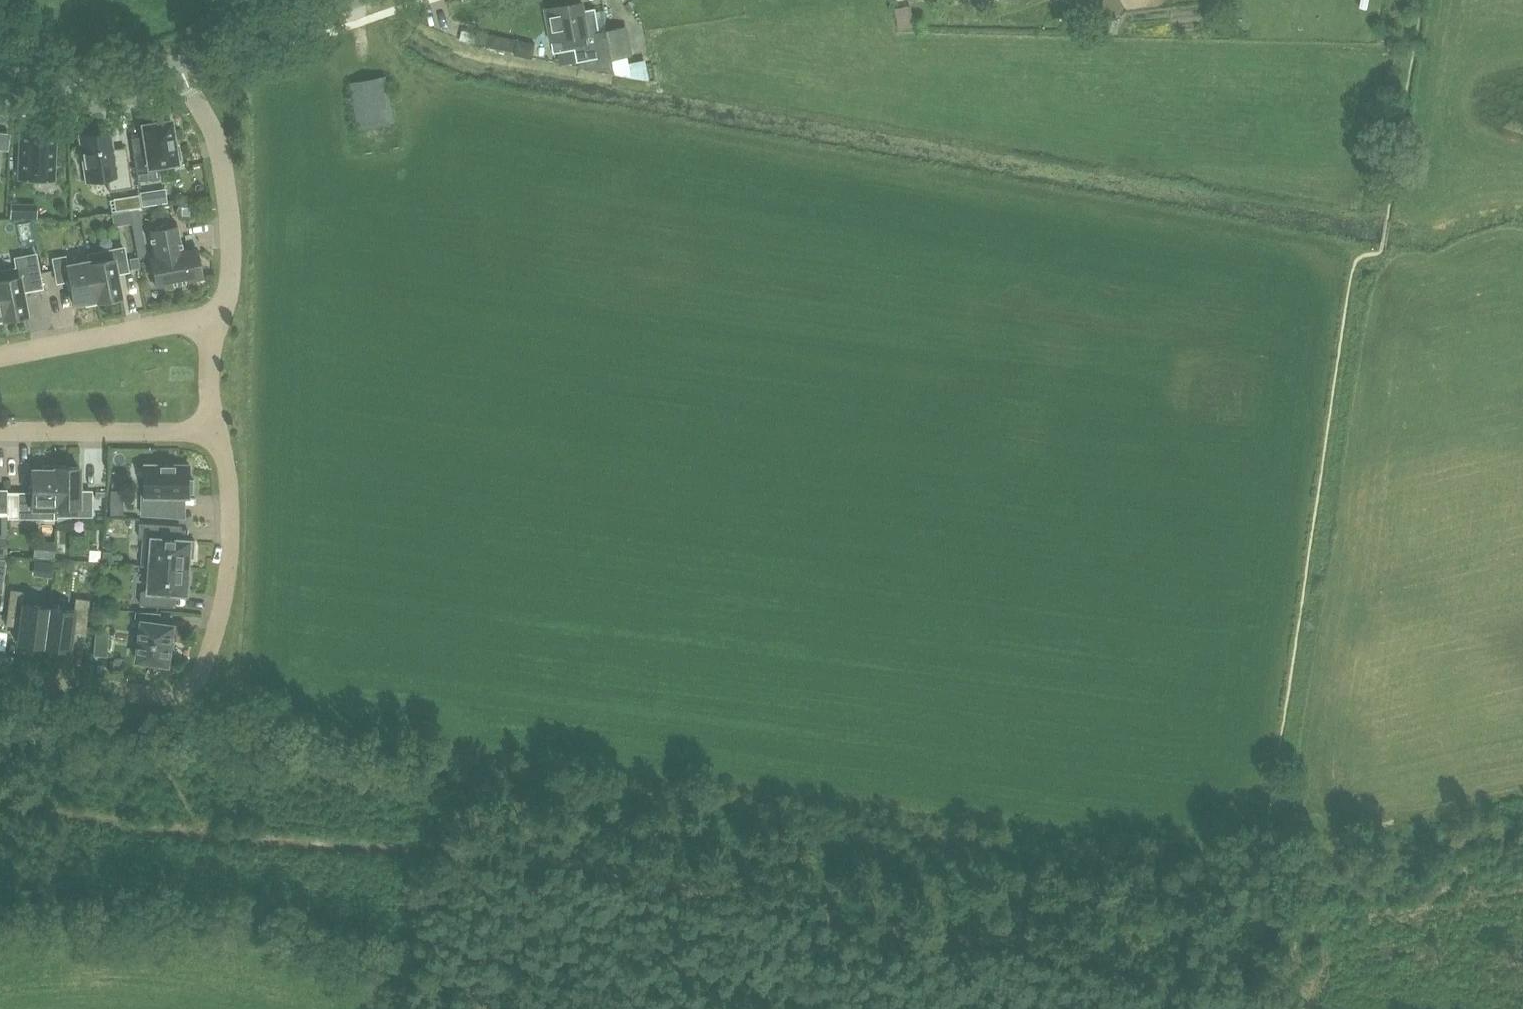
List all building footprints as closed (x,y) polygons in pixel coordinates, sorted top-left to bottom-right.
[(622,27),(588,33),(582,2),(546,9),(552,41),(564,39),(566,49),(576,48),(579,60),(599,57),(600,62),(628,57),(622,27)] [(895,8),(899,30),(914,27),(909,5),(895,8)] [(394,121),(386,76),(351,83),(359,128),(394,121)] [(181,159),(179,144),(175,145),(171,119),(141,124),(143,136),(146,153),(133,155),(137,181),(159,177),(157,166),(177,162),(177,159),(181,159)] [(91,133),(80,135),(87,181),(107,178),(109,190),(132,187),(128,158),(114,160),(110,130),(106,131),(105,127),(91,129),(91,133)] [(53,179),(55,129),(21,128),(19,178),(53,179)] [(140,191),(142,206),(153,204),(150,190),(140,191)] [(130,195),(132,208),(141,207),(139,194),(130,195)] [(183,219),(185,220),(188,219),(189,219),(189,218),(190,218),(190,217),(191,217),(192,216),(192,215),(193,215),(193,214),(193,213),(193,212),(193,211),(193,209),(193,208),(193,207),(193,206),(192,206),(191,204),(189,203),(188,203),(187,203),(186,202),(185,202),(184,202),(183,202),(182,202),(181,202),(179,203),(178,203),(177,204),(177,205),(177,206),(176,206),(176,207),(176,209),(176,210),(176,211),(176,212),(176,213),(176,214),(176,215),(177,215),(177,216),(178,216),(178,217),(179,217),(179,218),(180,218),(181,218),(181,219),(182,219),(183,219)] [(26,203),(26,219),(36,219),(36,203),(26,203)] [(156,286),(201,278),(195,246),(181,249),(177,225),(149,231),(154,254),(150,255),(156,286)] [(88,254),(89,260),(97,301),(121,297),(117,272),(128,270),(124,247),(88,254)] [(16,267),(0,270),(0,298),(4,319),(27,315),(22,291),(34,288),(43,287),(36,252),(14,257),(16,267)] [(65,256),(53,258),(57,282),(69,279),(73,304),(86,301),(86,304),(97,301),(89,260),(66,264),(65,256)] [(129,258),(131,269),(140,268),(138,256),(129,258)] [(190,465),(146,465),(146,495),(142,495),(142,515),(173,517),(173,496),(190,496),(190,493),(194,493),(194,479),(190,479),(190,465)] [(56,505),(56,503),(56,466),(44,466),(43,468),(31,468),(31,493),(19,493),(19,514),(42,514),(42,505),(56,505)] [(79,491),(79,466),(56,466),(56,503),(67,503),(67,511),(91,512),(91,491),(79,491)] [(140,523),(139,538),(143,538),(142,564),(189,567),(190,557),(194,558),(195,541),(165,538),(166,524),(140,523)] [(189,567),(142,564),(142,566),(147,566),(146,591),(142,591),(141,605),(160,606),(161,592),(187,594),(189,567)] [(20,618),(17,643),(43,647),(48,607),(23,604),(24,591),(10,589),(6,616),(20,618)] [(89,600),(75,598),(73,610),(48,607),(43,647),(68,650),(72,625),(86,626),(89,600)] [(136,623),(142,624),(138,657),(137,660),(140,661),(140,660),(154,662),(155,666),(163,667),(165,664),(166,664),(169,665),(170,662),(169,662),(174,627),(175,624),(172,624),(158,622),(160,612),(137,611),(136,623)] [(107,631),(95,630),(93,654),(105,655),(107,631)]
